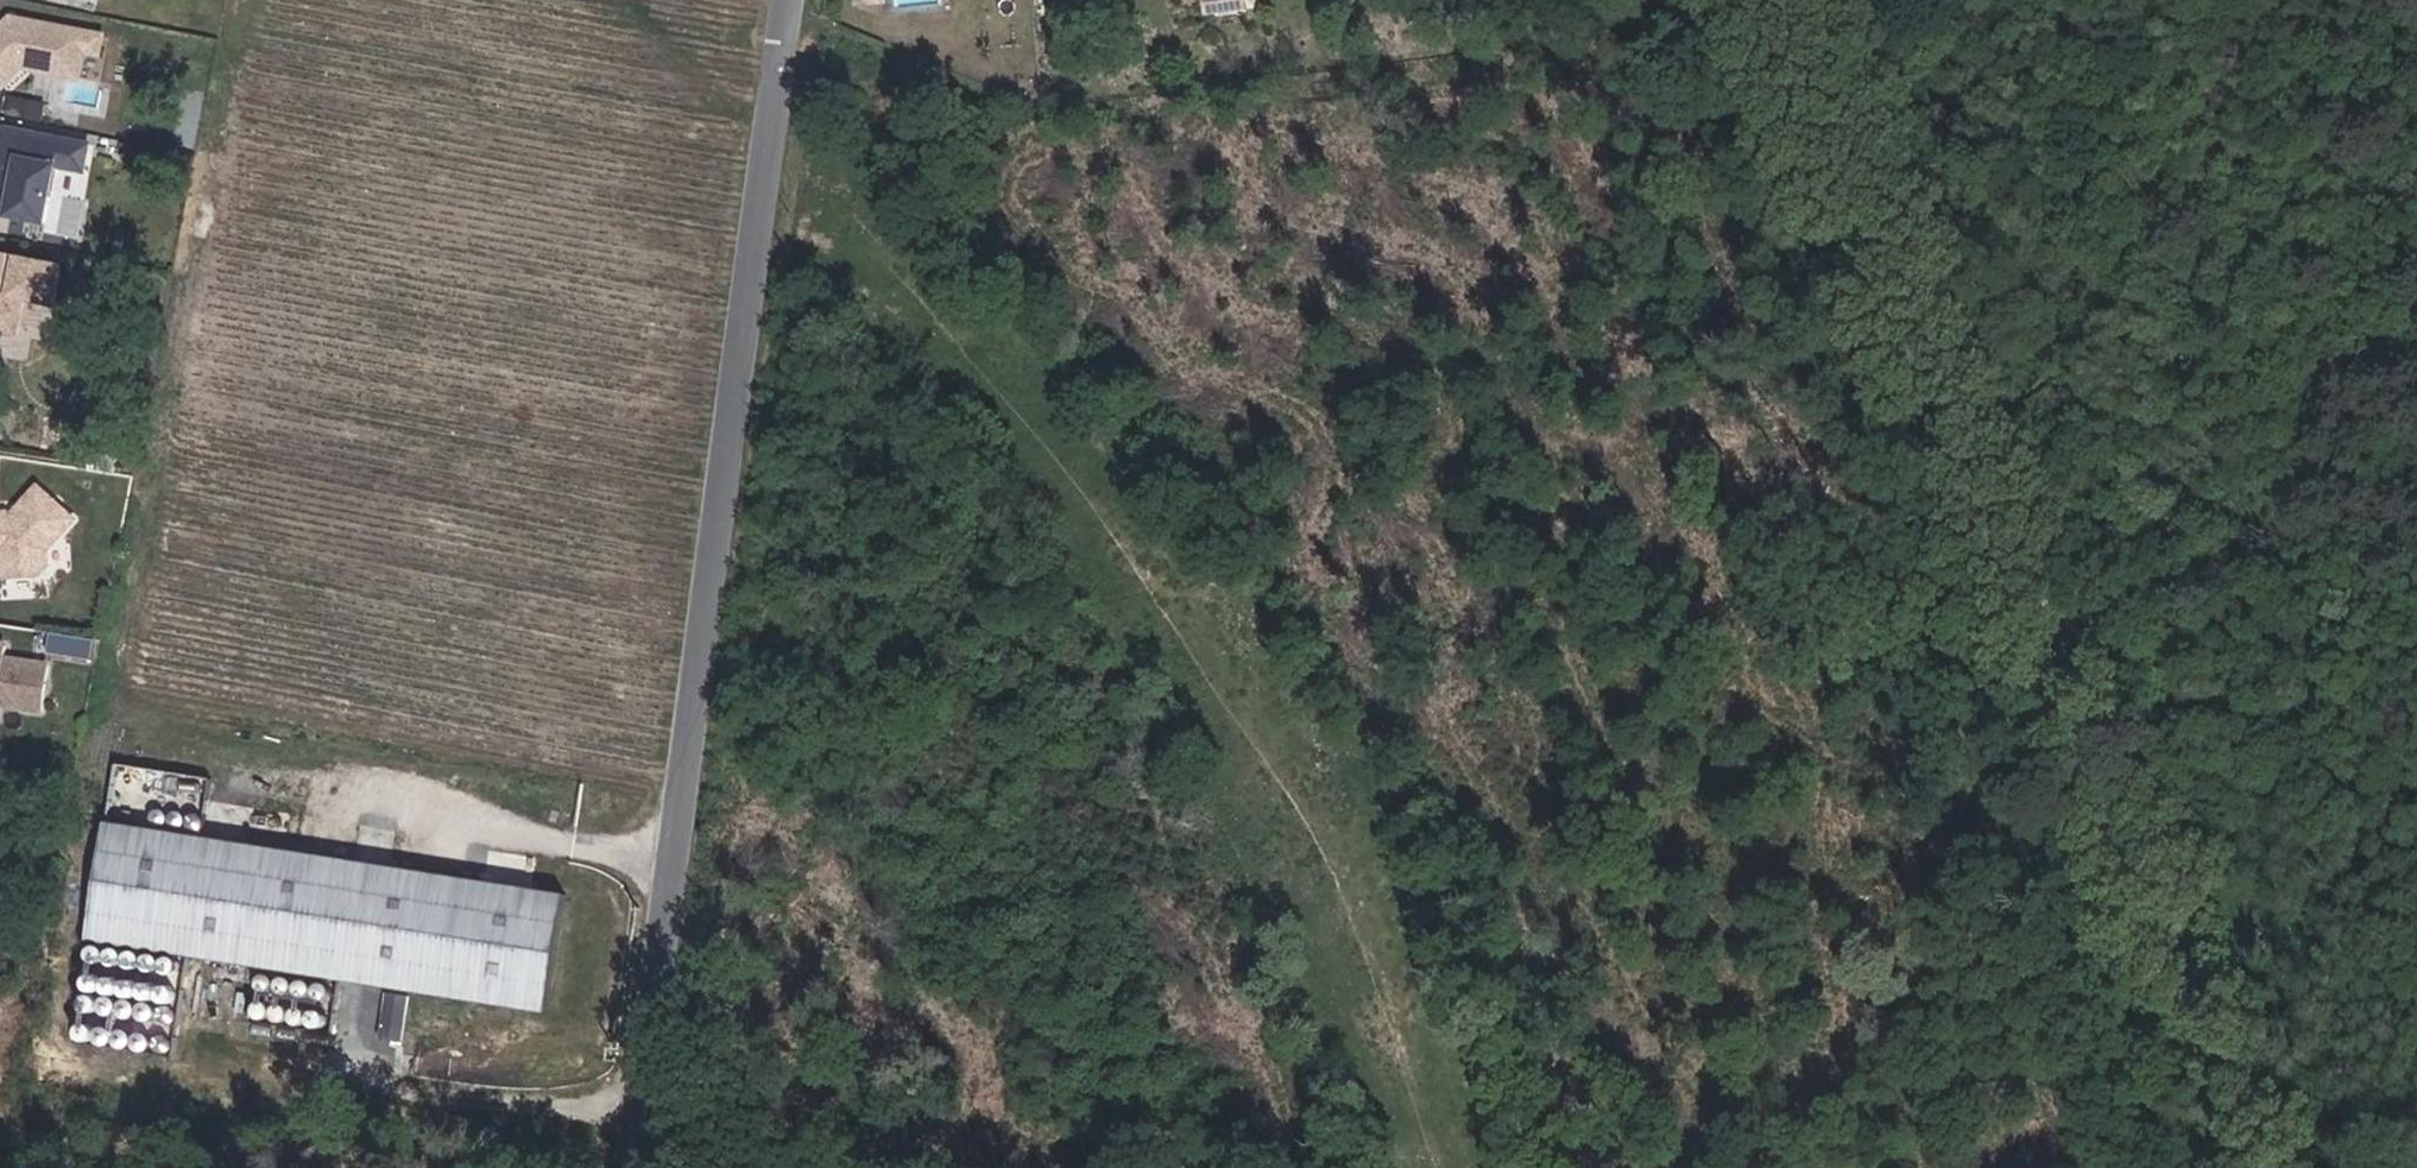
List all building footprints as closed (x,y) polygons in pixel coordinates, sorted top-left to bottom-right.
[(1227,0),(1205,0),(1206,9),(1228,7),(1227,0)] [(0,24),(0,72),(15,88),(35,70),(39,66),(53,69),(52,74),(95,82),(100,55),(113,58),(117,39),(25,21),(10,35),(0,24)] [(63,165),(91,171),(97,144),(12,125),(3,165),(8,166),(6,176),(1,175),(0,178),(0,210),(50,221),(63,165)] [(66,265),(0,251),(0,329),(18,333),(27,297),(57,304),(66,265)] [(0,518),(0,551),(5,551),(6,576),(44,575),(53,566),(52,550),(81,522),(47,489),(19,517),(0,518)] [(1,697),(7,705),(41,711),(49,667),(7,659),(9,646),(0,644),(0,697),(1,697)] [(563,918),(122,828),(83,946),(540,1036),(563,918)]
